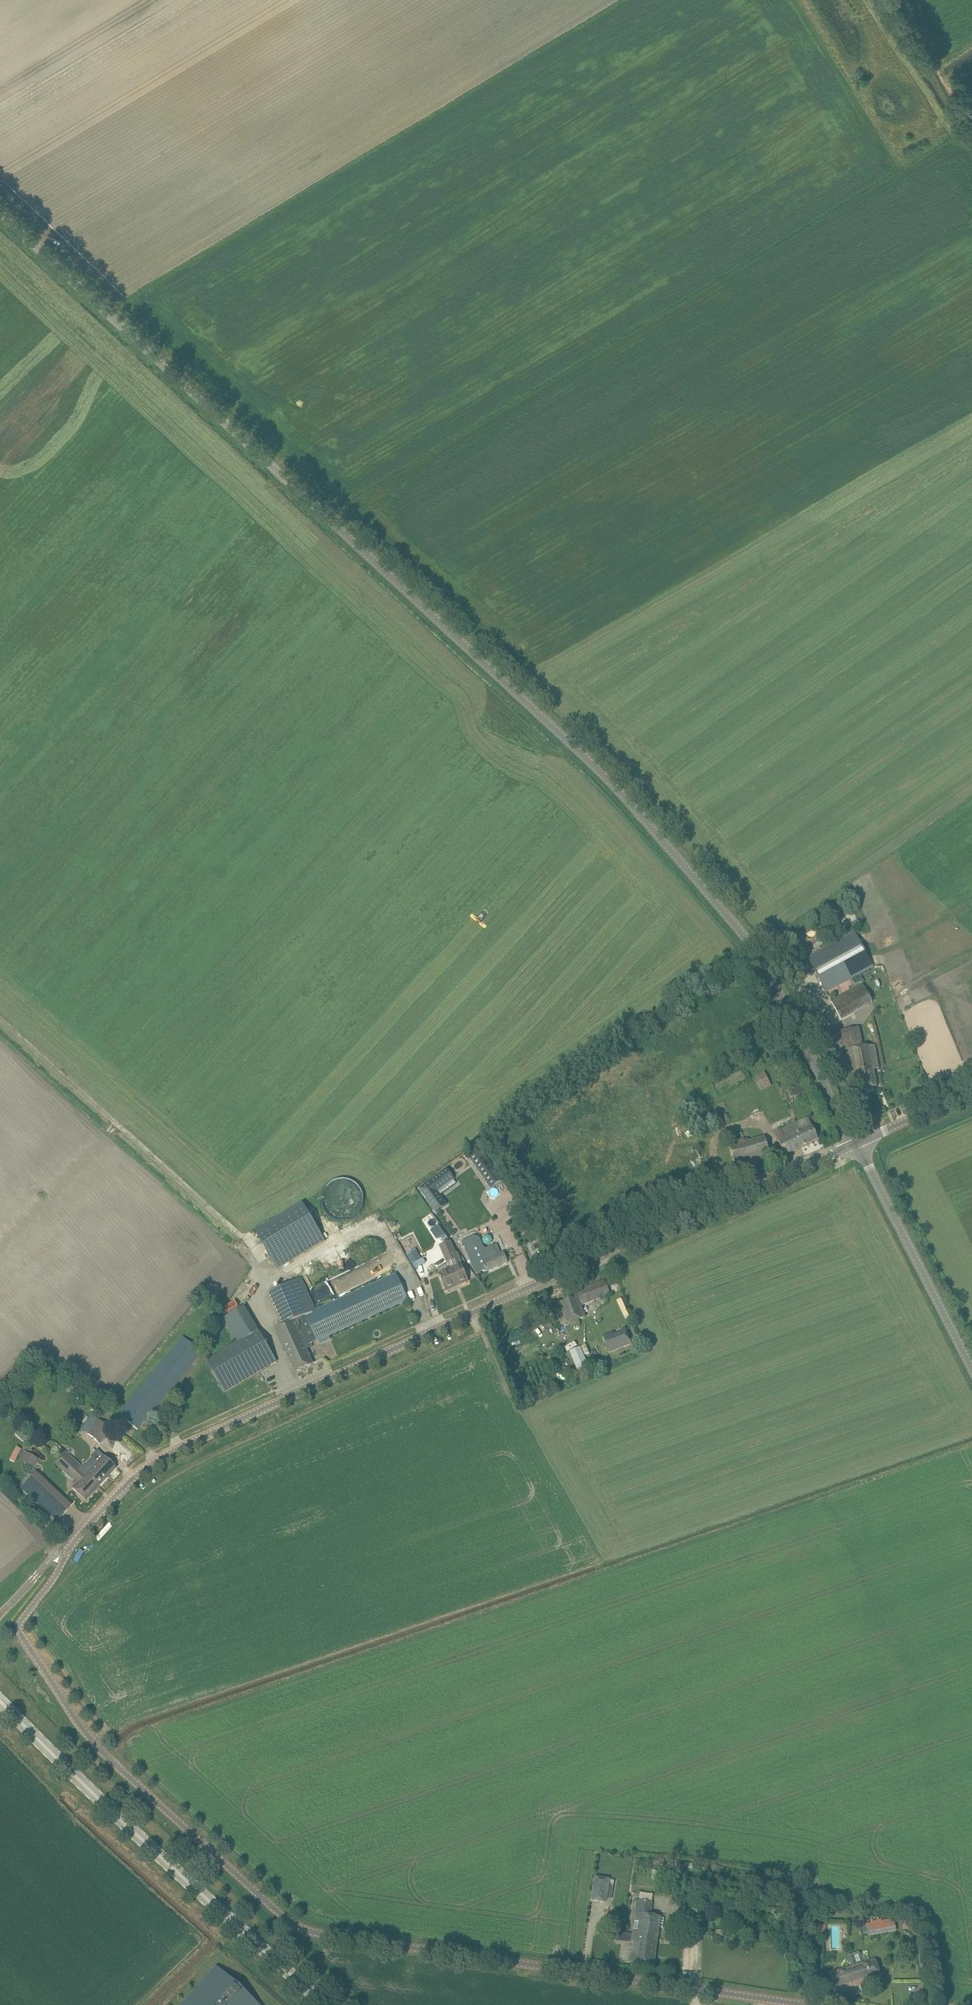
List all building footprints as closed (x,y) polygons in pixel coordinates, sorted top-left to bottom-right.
[(855,932),(807,958),(826,992),(873,967),(855,932)] [(841,1018),(871,1002),(863,984),(831,1001),(841,1018)] [(817,1012),(811,1015),(815,1024),(821,1021),(817,1012)] [(877,1087),(875,1077),(874,1070),(879,1069),(875,1045),(863,1047),(859,1027),(841,1031),(849,1077),(855,1076),(857,1090),(877,1087)] [(766,1071),(756,1076),(762,1090),(772,1085),(766,1071)] [(792,1088),(796,1101),(812,1095),(808,1083),(792,1088)] [(700,1101),(697,1096),(693,1098),(688,1101),(693,1112),(703,1108),(700,1101)] [(774,1133),(780,1146),(785,1155),(818,1140),(812,1126),(801,1131),(795,1119),(787,1123),(789,1126),(774,1133)] [(750,1162),(770,1156),(765,1138),(749,1142),(748,1139),(730,1144),(735,1163),(750,1159),(750,1162)] [(481,1151),(473,1157),(488,1179),(497,1174),(481,1151)] [(447,1205),(437,1192),(454,1179),(447,1169),(419,1189),(436,1212),(447,1205)] [(324,1240),(308,1214),(302,1204),(256,1233),(278,1268),(324,1240)] [(485,1248),(484,1248),(480,1238),(474,1236),(462,1242),(476,1274),(486,1269),(487,1272),(508,1263),(503,1253),(501,1254),(497,1245),(486,1249),(485,1248)] [(451,1260),(457,1257),(450,1242),(440,1246),(447,1262),(451,1260)] [(421,1259),(416,1249),(406,1254),(412,1264),(421,1259)] [(455,1269),(440,1275),(442,1280),(446,1289),(458,1284),(459,1285),(467,1281),(463,1272),(461,1266),(457,1257),(451,1260),(455,1269)] [(285,1324),(275,1328),(295,1372),(313,1364),(306,1350),(313,1347),(311,1344),(408,1299),(397,1274),(312,1312),(301,1287),(304,1286),(301,1278),(271,1292),(285,1324)] [(561,1287),(550,1291),(554,1302),(559,1300),(562,1308),(557,1310),(562,1325),(569,1323),(579,1319),(586,1317),(582,1305),(600,1298),(604,1297),(610,1294),(606,1281),(582,1289),(584,1292),(565,1299),(561,1287)] [(618,1304),(624,1321),(631,1318),(625,1302),(618,1304)] [(613,1333),(603,1337),(609,1353),(631,1344),(625,1329),(620,1331),(621,1333),(614,1336),(613,1333)] [(237,1345),(207,1362),(224,1393),(276,1362),(259,1332),(237,1345)] [(201,1353),(183,1337),(119,1414),(137,1430),(201,1353)] [(593,1345),(591,1342),(576,1350),(586,1369),(607,1358),(599,1342),(593,1345)] [(111,1431),(96,1419),(85,1432),(100,1444),(111,1431)] [(26,1438),(18,1430),(15,1434),(23,1441),(26,1438)] [(14,1463),(21,1450),(16,1447),(10,1460),(14,1463)] [(26,1452),(22,1461),(33,1467),(38,1459),(26,1452)] [(65,1452),(54,1463),(71,1479),(73,1477),(78,1482),(76,1484),(72,1489),(78,1494),(85,1501),(98,1487),(86,1475),(84,1476),(79,1471),(81,1468),(65,1452)] [(81,1468),(79,1471),(84,1476),(86,1475),(98,1487),(116,1468),(108,1462),(103,1457),(97,1463),(89,1472),(83,1466),(81,1468)] [(20,1488),(49,1515),(56,1522),(70,1507),(34,1474),(20,1488)] [(721,1867),(712,1865),(711,1873),(720,1875),(721,1867)] [(730,1881),(732,1869),(725,1867),(723,1880),(730,1881)] [(592,1900),(605,1902),(611,1899),(614,1881),(609,1881),(595,1878),(592,1900)] [(785,1879),(783,1886),(790,1888),(792,1881),(785,1879)] [(653,1966),(655,1956),(660,1917),(651,1915),(652,1903),(638,1901),(636,1914),(635,1921),(639,1922),(638,1930),(634,1929),(633,1934),(632,1942),(639,1943),(638,1954),(631,1953),(630,1963),(636,1963),(636,1964),(653,1966)] [(867,1924),(869,1936),(896,1931),(894,1919),(867,1924)] [(875,1957),(856,1963),(827,1972),(834,1993),(882,1979),(875,1957)] [(248,1999),(214,1969),(181,2004),(254,2004),(248,1999)]
